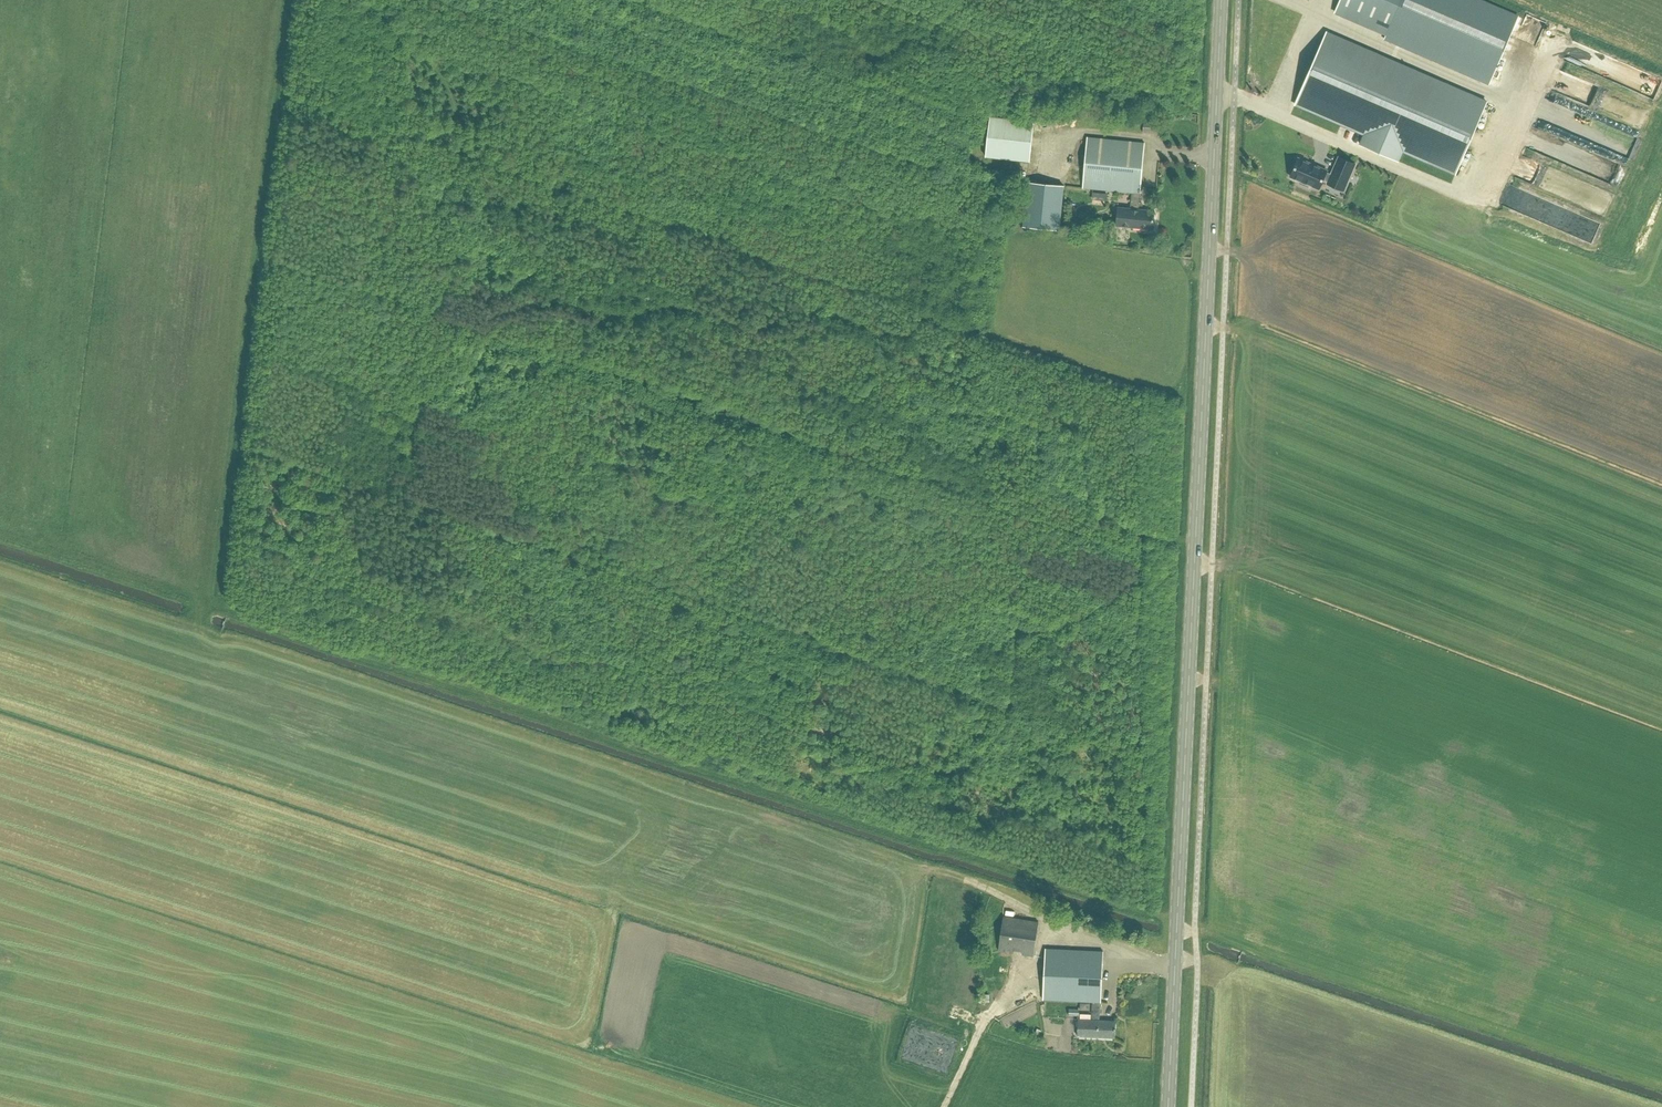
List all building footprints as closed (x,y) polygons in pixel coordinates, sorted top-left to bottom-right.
[(1335,12),(1400,40),(1418,0),(1341,0),(1335,12)] [(1399,44),(1489,83),(1491,79),(1516,20),(1518,16),(1481,0),(1418,0),(1400,40),(1399,44)] [(1295,104),(1365,135),(1361,145),(1398,161),(1402,151),(1455,174),(1486,102),(1326,32),(1295,104)] [(986,157),(1030,162),(1034,121),(990,116),(986,157)] [(1153,230),(1155,212),(1138,211),(1144,144),(1087,139),(1082,189),(1133,194),(1131,210),(1118,209),(1117,227),(1153,230)] [(1585,152),(1577,170),(1587,174),(1594,156),(1585,152)] [(1331,169),(1298,154),(1290,173),(1300,177),(1299,179),(1308,183),(1309,181),(1318,185),(1322,175),(1333,180),(1334,177),(1345,182),(1354,161),(1337,154),(1331,169)] [(1023,227),(1060,230),(1064,186),(1027,182),(1023,227)] [(1115,209),(1127,208),(1127,196),(1115,196),(1115,209)] [(1004,916),(1000,952),(1034,956),(1039,921),(1004,916)] [(1116,1038),(1117,1020),(1101,1020),(1104,950),(1046,948),(1044,999),(1093,1001),(1092,1020),(1079,1019),(1078,1036),(1116,1038)] [(1007,957),(999,967),(1005,973),(1014,963),(1007,957)] [(1025,1014),(1019,1025),(1031,1031),(1037,1020),(1025,1014)]
